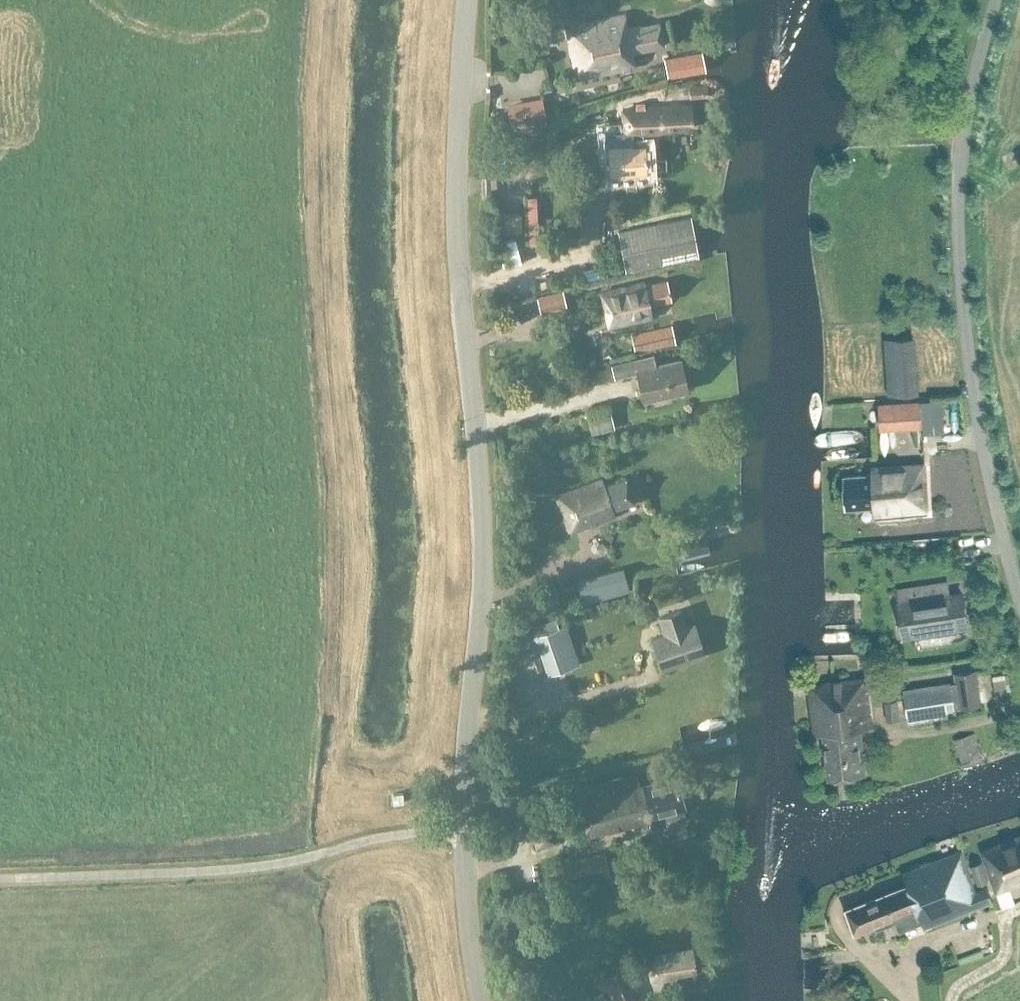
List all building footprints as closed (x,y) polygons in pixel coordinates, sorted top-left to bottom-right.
[(630,52),(661,45),(657,25),(626,31),(623,16),(567,28),(578,77),(633,66),(630,52)] [(702,54),(668,60),(671,79),(705,72),(702,54)] [(706,86),(689,87),(690,98),(707,97),(706,86)] [(542,98),(507,105),(513,134),(547,127),(542,98)] [(636,103),(636,110),(624,111),(625,133),(677,130),(677,128),(693,127),(692,107),(646,109),(645,103),(636,103)] [(593,151),(617,153),(619,128),(595,127),(593,151)] [(496,230),(517,229),(516,210),(495,211),(496,230)] [(619,232),(627,273),(699,258),(690,218),(619,232)] [(503,248),(513,287),(529,283),(519,244),(503,248)] [(600,293),(608,327),(652,317),(649,305),(671,300),(667,281),(645,286),(644,283),(600,293)] [(563,291),(536,297),(541,318),(568,312),(563,291)] [(635,336),(640,355),(674,346),(669,327),(635,336)] [(914,335),(886,337),(890,393),(918,392),(914,335)] [(613,362),(630,360),(629,349),(612,351),(613,362)] [(657,363),(655,356),(611,366),(614,379),(637,374),(643,401),(688,391),(680,358),(657,363)] [(921,399),(922,425),(923,430),(938,420),(941,420),(939,398),(921,399)] [(921,399),(878,401),(880,428),(922,425),(921,399)] [(591,433),(614,428),(610,406),(586,411),(591,433)] [(871,464),(871,472),(849,474),(852,504),(874,502),(875,513),(928,508),(923,460),(871,464)] [(602,480),(557,497),(570,531),(614,514),(613,510),(634,502),(625,478),(604,486),(602,480)] [(582,604),(627,592),(620,569),(576,581),(582,604)] [(900,601),(899,602),(904,633),(967,623),(962,592),(949,594),(947,581),(898,588),(900,601)] [(584,636),(618,627),(611,599),(576,608),(584,636)] [(663,634),(652,637),(663,670),(705,656),(694,623),(688,625),(682,609),(657,617),(663,634)] [(573,649),(565,626),(535,636),(548,674),(563,669),(558,654),(573,649)] [(1003,662),(957,674),(963,698),(1010,685),(1003,662)] [(870,725),(863,677),(810,683),(820,774),(864,770),(859,726),(870,725)] [(901,679),(903,705),(952,702),(951,677),(901,679)] [(881,691),(883,713),(902,711),(900,690),(881,691)] [(957,765),(976,759),(966,730),(947,737),(957,765)] [(639,785),(637,775),(576,790),(588,837),(649,822),(648,818),(684,809),(676,776),(639,785)] [(393,805),(406,804),(406,794),(393,794),(393,805)] [(982,850),(999,890),(1019,881),(1019,834),(982,850)] [(846,908),(855,932),(875,925),(876,928),(895,920),(899,929),(922,920),(925,927),(993,900),(987,883),(977,887),(962,849),(903,872),(908,884),(846,908)] [(989,879),(983,859),(971,863),(978,883),(989,879)] [(657,956),(660,977),(696,971),(692,950),(657,956)] [(625,969),(603,977),(611,1000),(636,1000),(625,969)]
